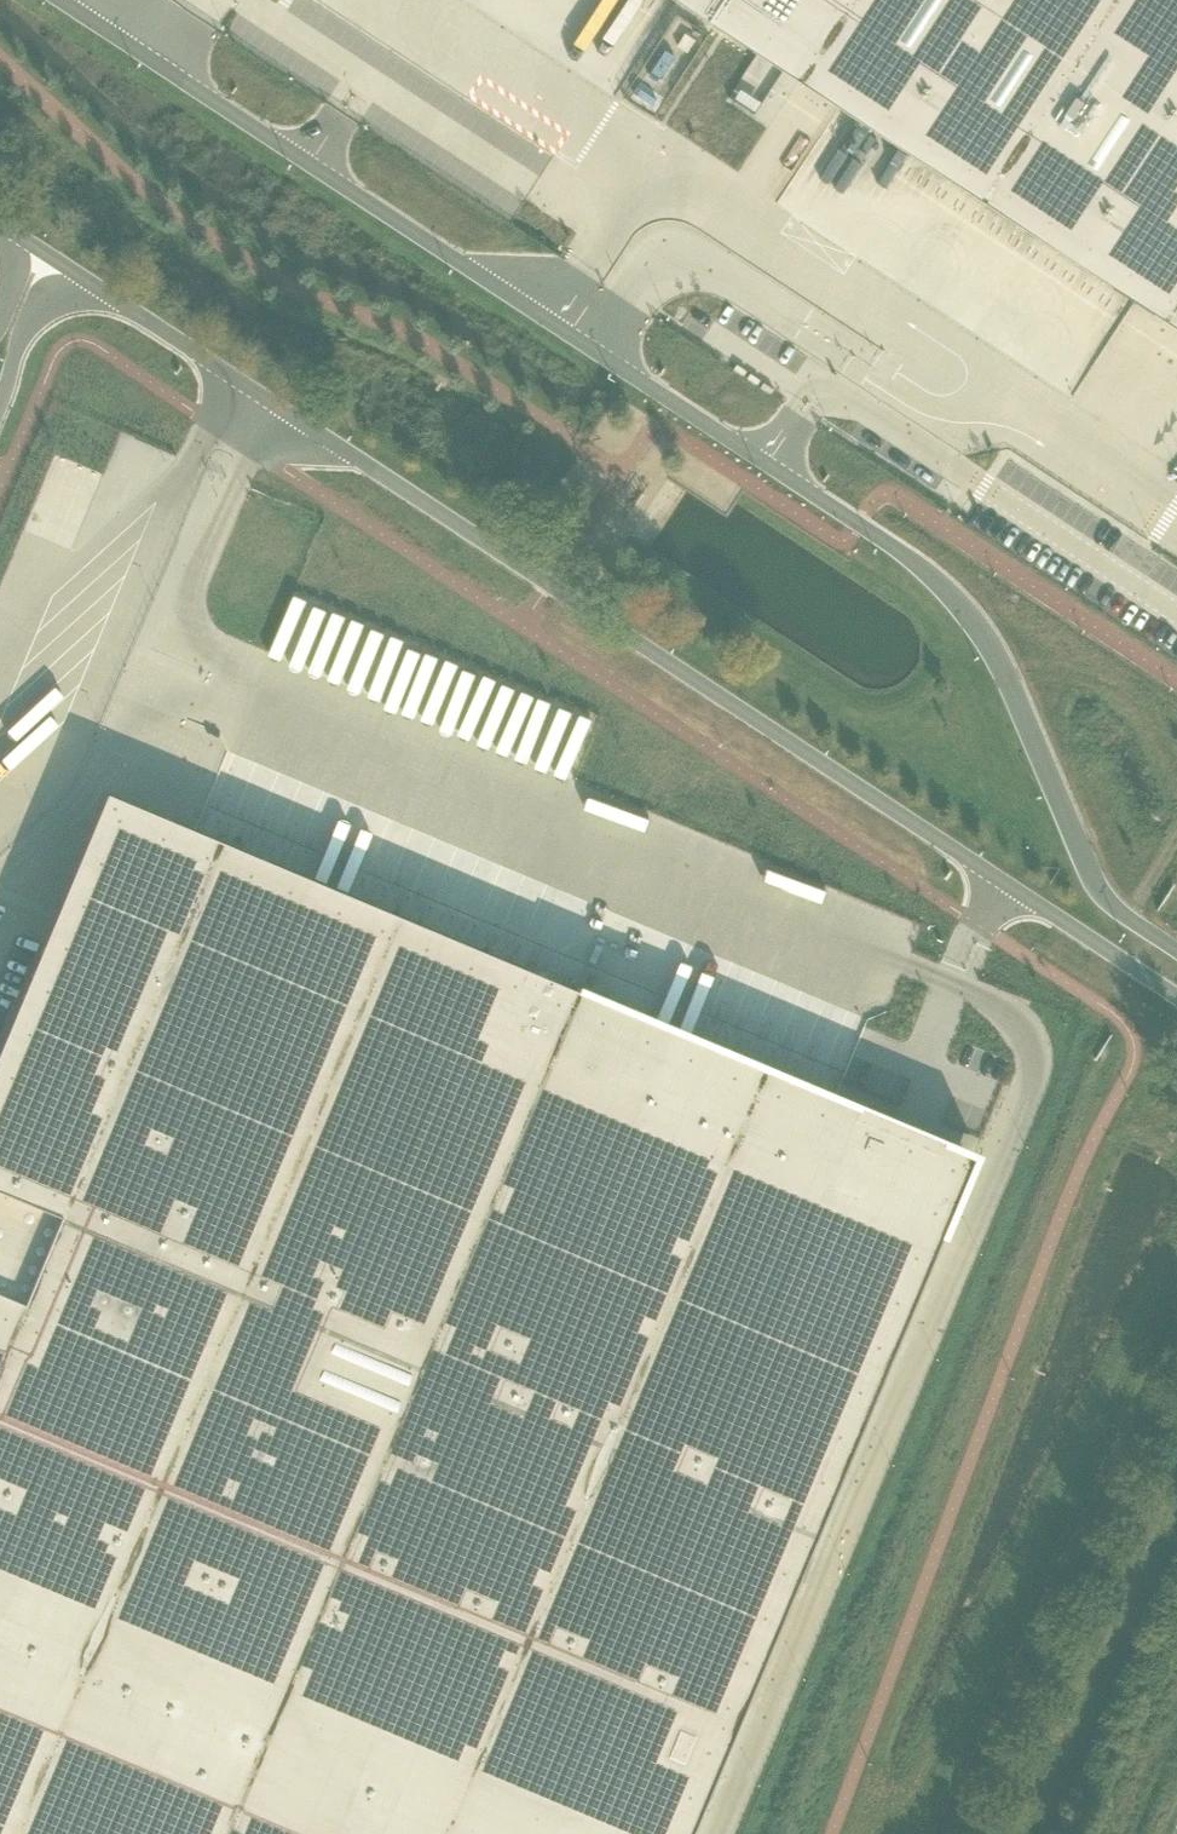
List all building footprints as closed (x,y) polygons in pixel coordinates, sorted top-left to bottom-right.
[(859,0),(677,0),(757,52),(784,70),(805,84),(859,0)] [(805,84),(1176,328),(1176,0),(859,0),(805,84)] [(974,1153),(942,1140),(938,1151),(919,1143),(924,1132),(912,1127),(901,1122),(896,1134),(855,1116),(858,1109),(106,794),(0,1046),(0,1833),(690,1833),(974,1153)] [(419,840),(418,843),(430,846),(425,863),(498,885),(504,865),(419,840)] [(668,956),(661,971),(694,986),(707,959),(668,941),(667,944),(651,936),(646,946),(668,956)] [(832,1040),(843,1013),(718,962),(707,989),(791,1023),(832,1040)]
